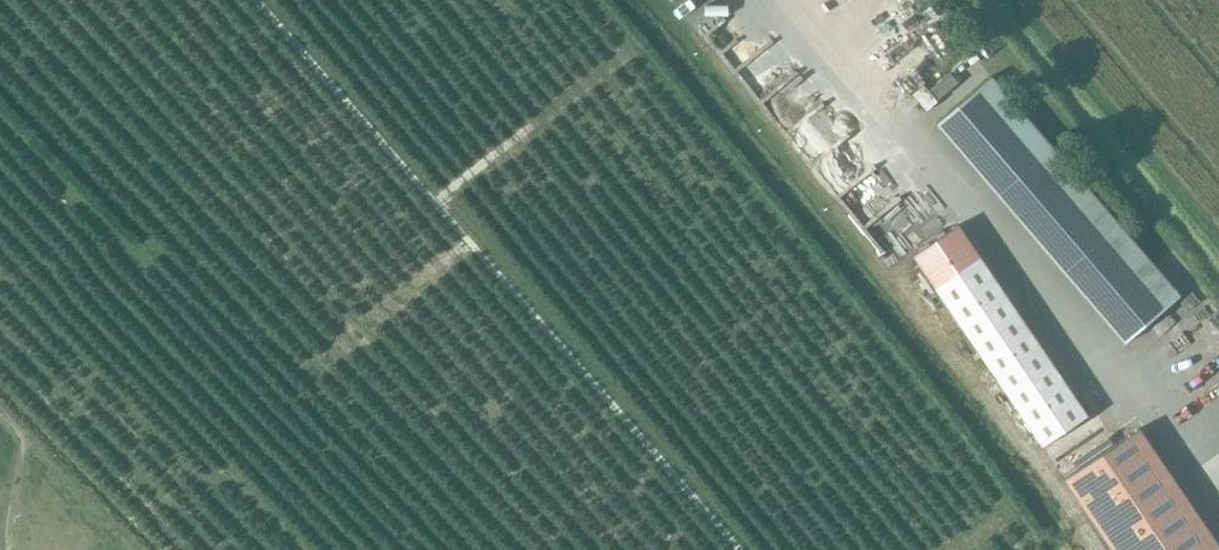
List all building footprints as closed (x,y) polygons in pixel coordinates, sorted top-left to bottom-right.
[(934,78),(945,88),(963,66),(952,57),(934,78)] [(944,107),(1124,334),(1182,288),(1003,61),(944,107)] [(914,257),(936,288),(1044,447),(1088,417),(980,257),(959,226),(914,257)] [(1065,479),(1113,549),(1218,549),(1218,546),(1140,429),(1065,479)]
